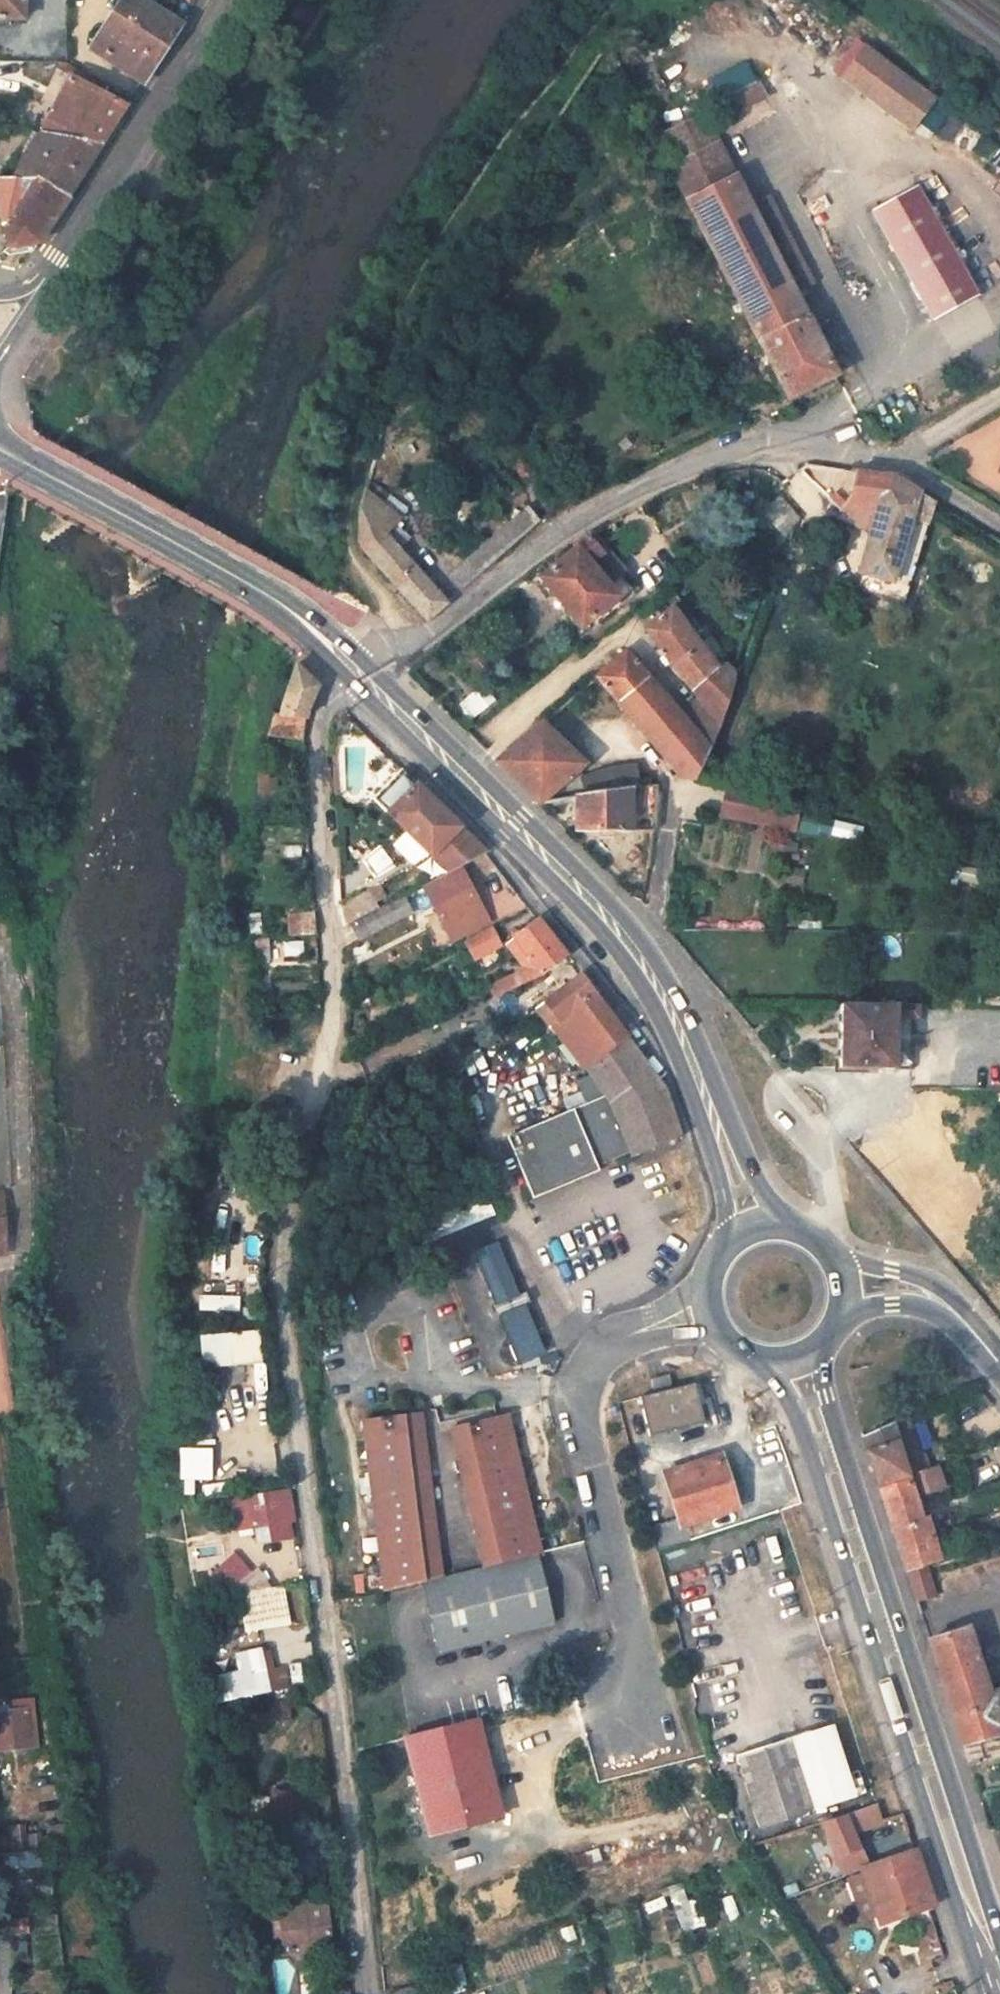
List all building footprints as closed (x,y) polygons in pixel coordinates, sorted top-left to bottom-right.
[(23,20),(24,0),(0,0),(0,20),(23,20)] [(146,79),(182,22),(147,0),(123,0),(94,45),(146,79)] [(915,136),(942,100),(865,44),(839,80),(915,136)] [(61,63),(57,69),(70,76),(40,135),(77,142),(103,95),(108,87),(64,63),(61,63)] [(724,101),(731,115),(769,95),(762,82),(724,101)] [(103,95),(77,142),(103,147),(127,108),(103,95)] [(670,167),(758,340),(808,315),(795,290),(753,208),(705,113),(665,133),(680,162),(670,167)] [(11,165),(19,170),(40,135),(32,132),(11,165)] [(77,142),(40,135),(19,170),(13,180),(33,180),(39,181),(70,198),(103,147),(77,142)] [(934,325),(983,299),(939,214),(958,204),(944,177),(875,212),(934,325)] [(0,180),(0,204),(4,225),(33,180),(13,180),(0,180)] [(33,180),(4,225),(9,249),(3,255),(13,259),(33,256),(70,198),(39,181),(33,180)] [(753,208),(795,290),(813,280),(771,198),(753,208)] [(838,374),(808,315),(758,340),(788,399),(838,374)] [(867,530),(856,568),(889,578),(918,490),(885,473),(854,468),(847,488),(842,497),(834,505),(839,510),(867,530)] [(889,578),(856,568),(851,587),(901,602),(931,498),(918,490),(889,578)] [(360,506),(361,544),(428,621),(447,604),(385,534),(400,518),(364,491),(360,506)] [(780,493),(763,510),(783,535),(798,514),(780,493)] [(462,591),(541,521),(527,506),(449,575),(462,591)] [(617,594),(605,580),(586,558),(599,548),(587,533),(538,575),(580,625),(615,596),(617,594)] [(605,580),(618,570),(599,548),(586,558),(605,580)] [(355,627),(363,609),(344,601),(336,619),(355,627)] [(691,688),(699,699),(717,723),(734,670),(730,665),(726,663),(723,660),(719,661),(714,661),(671,603),(644,624),(691,688)] [(595,675),(615,699),(647,673),(626,648),(595,675)] [(314,685),(293,666),(287,685),(282,702),(278,716),(305,720),(307,710),(311,702),(317,688),(314,685)] [(647,673),(615,699),(675,770),(696,776),(709,744),(681,711),(673,703),(647,673)] [(484,683),(458,703),(472,720),(497,700),(484,683)] [(699,699),(681,711),(709,744),(717,723),(699,699)] [(303,740),(305,720),(278,716),(273,715),(269,734),(303,740)] [(572,793),(639,784),(635,760),(585,770),(581,764),(582,759),(542,722),(498,760),(541,802),(549,795),(572,793)] [(258,802),(278,801),(280,771),(270,770),(271,763),(262,760),(258,777),(258,802)] [(374,798),(432,856),(461,830),(402,771),(374,798)] [(639,784),(572,793),(576,831),(654,828),(657,781),(639,784)] [(795,832),(801,804),(730,785),(724,813),(795,832)] [(461,830),(432,856),(439,863),(410,881),(414,892),(423,887),(460,868),(486,854),(461,830)] [(385,845),(363,858),(373,875),(395,863),(385,845)] [(460,868),(423,887),(450,938),(470,928),(466,920),(483,912),(460,868)] [(415,914),(406,898),(352,927),(360,942),(415,914)] [(489,925),(483,912),(466,920),(470,928),(450,938),(453,944),(489,925)] [(298,916),(300,935),(316,935),(315,915),(298,916)] [(567,958),(538,922),(516,940),(536,967),(527,971),(516,976),(521,986),(542,977),(567,958)] [(491,928),(466,942),(476,961),(502,948),(491,928)] [(269,961),(267,939),(257,939),(258,962),(269,961)] [(536,967),(516,940),(509,945),(527,971),(536,967)] [(521,986),(516,976),(501,983),(506,992),(521,986)] [(614,1022),(598,1001),(581,978),(537,1010),(553,1032),(558,1029),(583,1066),(598,1055),(614,1044),(624,1036),(614,1022)] [(506,992),(501,983),(490,988),(494,997),(506,992)] [(271,1005),(271,995),(261,995),(261,1005),(271,1005)] [(839,1001),(838,1066),(910,1067),(912,1015),(918,1014),(919,1003),(839,1001)] [(614,1044),(598,1055),(583,1066),(598,1086),(603,1093),(614,1085),(644,1063),(624,1036),(614,1044)] [(600,1171),(598,1167),(614,1160),(630,1153),(633,1158),(681,1138),(664,1089),(644,1063),(614,1085),(603,1093),(598,1086),(582,1093),(587,1105),(508,1138),(534,1199),(598,1172),(600,1171)] [(476,1249),(501,1304),(524,1293),(499,1239),(476,1249)] [(500,1313),(520,1364),(549,1353),(529,1301),(500,1313)] [(263,1328),(203,1332),(205,1365),(265,1361),(263,1328)] [(248,1404),(262,1404),(260,1366),(236,1368),(239,1423),(249,1423),(248,1404)] [(643,1382),(646,1392),(664,1388),(662,1377),(643,1382)] [(682,1409),(676,1387),(636,1398),(641,1420),(682,1409)] [(358,1420),(382,1590),(417,1581),(437,1576),(413,1412),(358,1420)] [(445,1426),(481,1565),(534,1551),(535,1551),(500,1412),(445,1426)] [(861,1436),(877,1486),(906,1476),(929,1468),(924,1451),(919,1454),(903,1415),(861,1436)] [(656,1552),(692,1541),(687,1524),(738,1508),(723,1457),(665,1474),(680,1520),(649,1530),(656,1552)] [(934,1467),(929,1468),(906,1476),(914,1500),(943,1489),(934,1467)] [(914,1500),(906,1476),(877,1486),(904,1568),(923,1562),(936,1559),(914,1500)] [(249,1497),(253,1527),(283,1523),(278,1493),(249,1497)] [(253,1527),(256,1548),(286,1544),(283,1523),(253,1527)] [(417,1581),(435,1650),(552,1620),(534,1551),(481,1565),(437,1576),(417,1581)] [(923,1562),(904,1568),(913,1595),(932,1588),(923,1562)] [(244,1580),(231,1565),(219,1575),(221,1577),(217,1581),(220,1585),(224,1581),(232,1590),(244,1580)] [(287,1586),(245,1589),(248,1625),(290,1622),(287,1586)] [(999,1734),(999,1683),(988,1686),(966,1625),(926,1636),(961,1743),(999,1734)] [(273,1671),(269,1652),(240,1657),(243,1676),(252,1675),(252,1679),(264,1677),(263,1672),(273,1671)] [(30,1701),(29,1689),(1,1692),(3,1701),(4,1709),(31,1706),(30,1701)] [(34,1737),(31,1706),(4,1709),(0,1710),(0,1740),(34,1737)] [(402,1736),(427,1833),(500,1815),(474,1717),(402,1736)] [(735,1755),(757,1827),(854,1797),(854,1796),(864,1793),(857,1771),(847,1774),(832,1725),(735,1755)] [(34,1737),(0,1740),(0,1750),(35,1746),(34,1737)] [(290,1821),(294,1797),(278,1794),(273,1818),(290,1821)] [(862,1807),(864,1827),(883,1825),(880,1804),(862,1807)] [(832,1837),(852,1831),(845,1815),(826,1822),(832,1837)] [(898,1820),(882,1826),(891,1852),(907,1846),(898,1820)] [(830,1837),(845,1875),(867,1868),(852,1831),(832,1837),(830,1837)] [(255,1854),(266,1852),(265,1837),(255,1838),(255,1854)] [(881,1923),(928,1909),(933,1906),(915,1852),(867,1868),(845,1875),(853,1895),(870,1890),(881,1923)] [(267,1870),(281,1868),(280,1859),(266,1861),(267,1870)] [(282,1881),(281,1868),(267,1870),(269,1882),(282,1881)] [(331,1938),(326,1907),(309,1909),(304,1898),(282,1900),(283,1911),(280,1911),(284,1941),(294,1940),(308,1959),(331,1956),(328,1938),(331,1938)] [(23,1920),(8,1922),(9,1935),(25,1934),(23,1920)] [(9,1935),(10,1946),(26,1945),(25,1934),(9,1935)]
